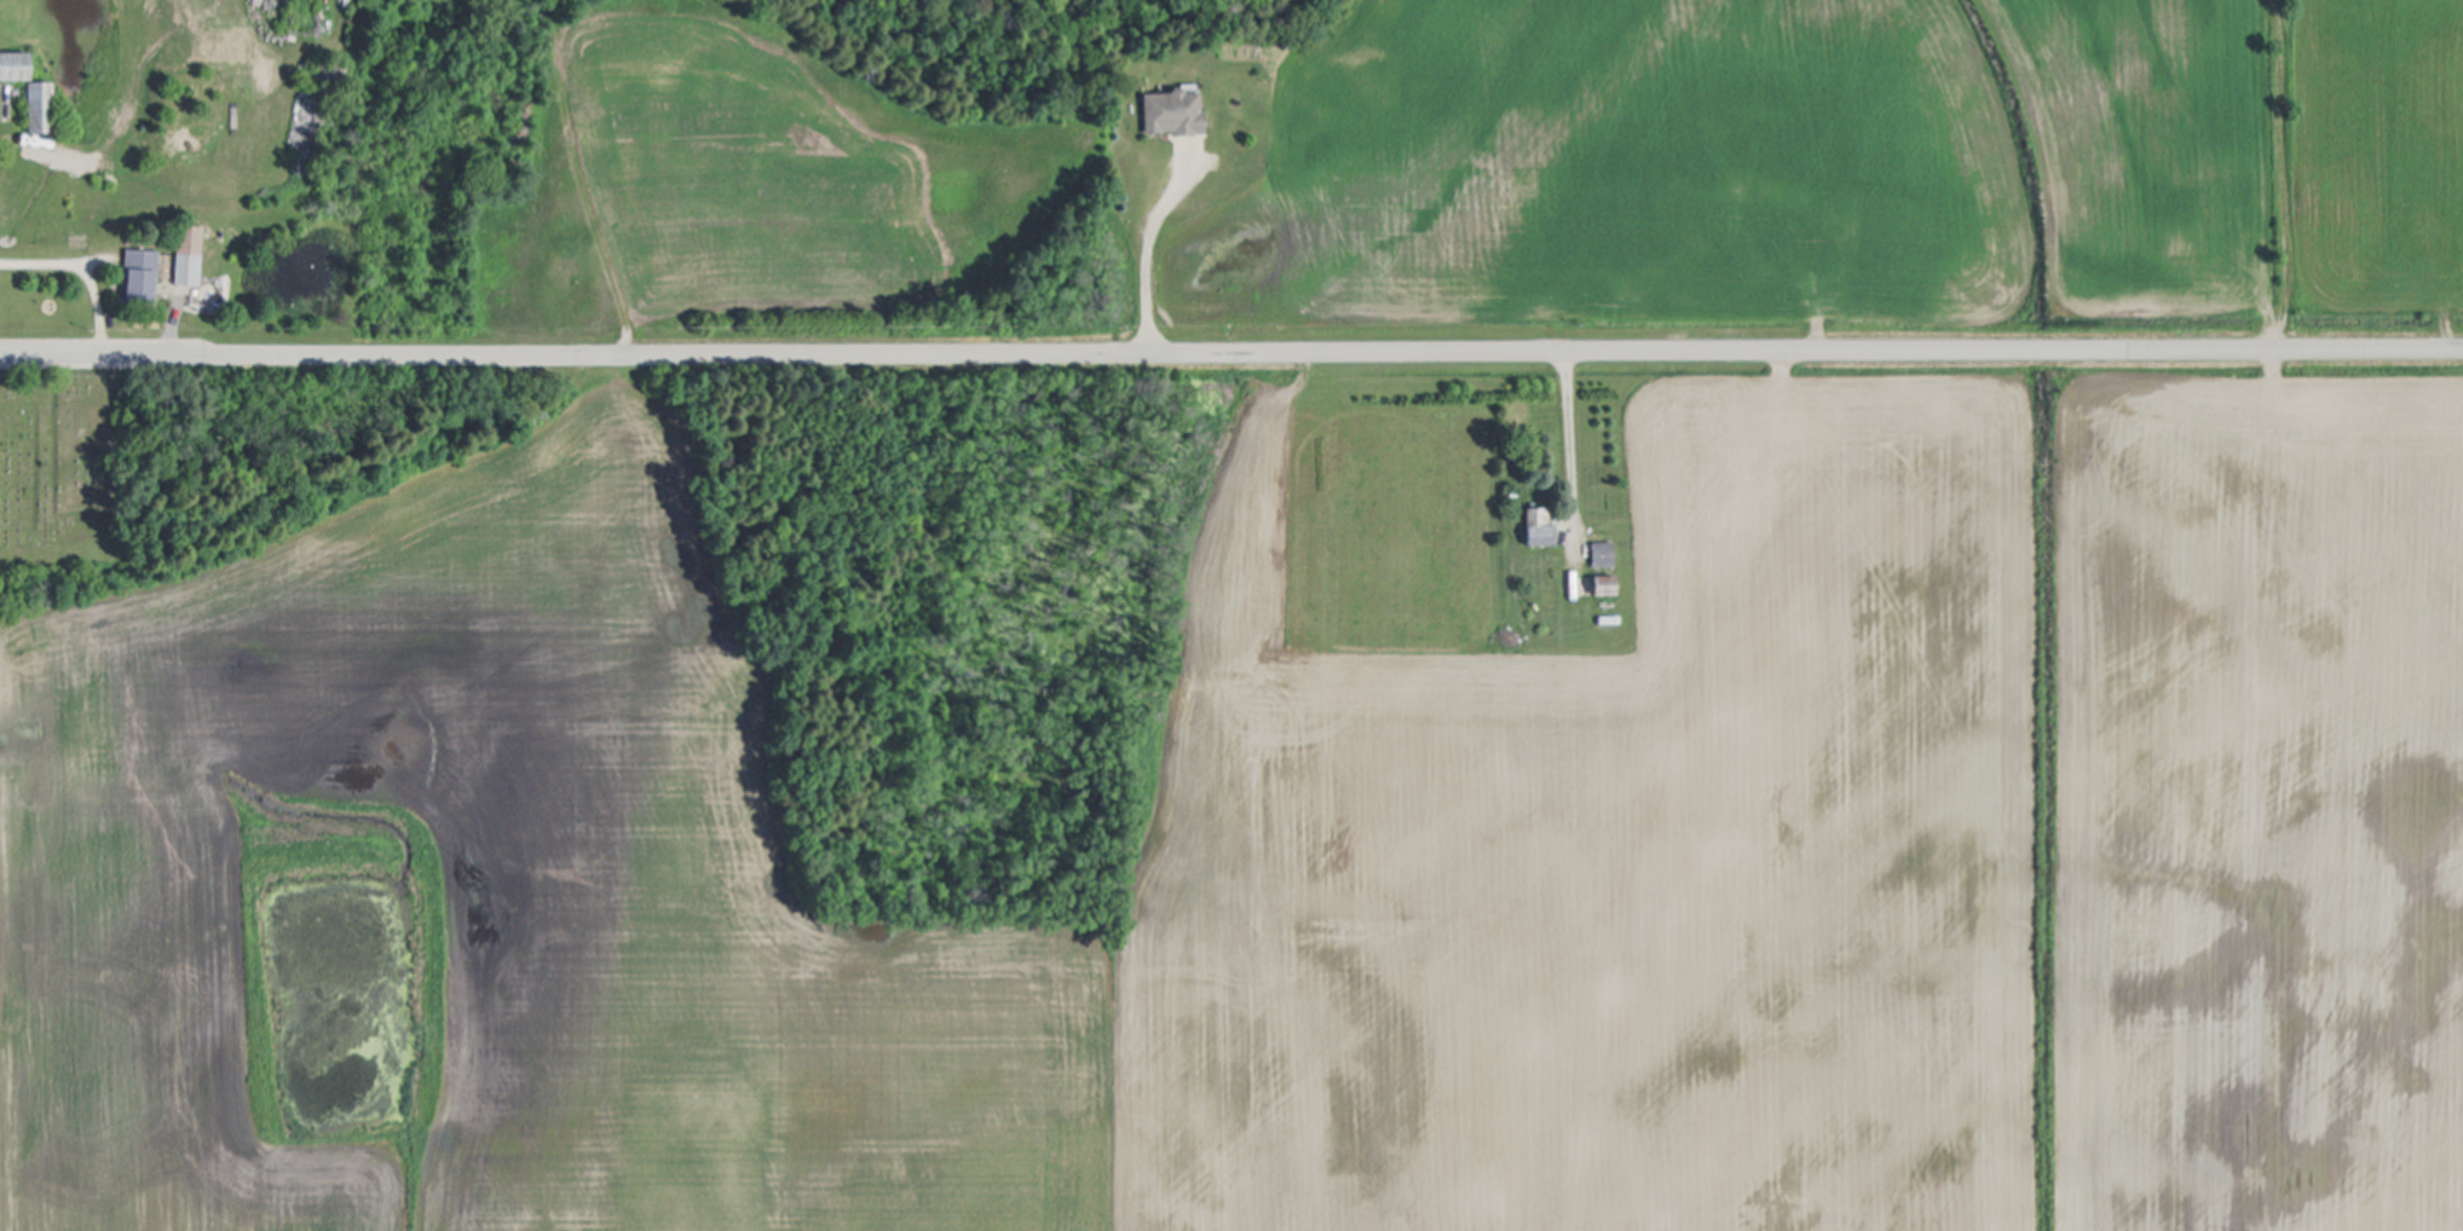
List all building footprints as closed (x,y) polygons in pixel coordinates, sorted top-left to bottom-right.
[(0,52),(0,80),(33,80),(33,52),(0,52)] [(30,133),(55,133),(54,81),(29,82),(30,133)] [(1144,92),(1145,135),(1206,134),(1205,91),(1144,92)] [(174,285),(200,286),(202,227),(177,226),(174,285)] [(126,302),(156,302),(157,251),(124,249),(124,266),(127,266),(126,302)] [(1559,545),(1558,525),(1550,526),(1549,508),(1526,509),(1528,547),(1559,545)] [(1594,567),(1616,566),(1615,542),(1593,543),(1594,567)] [(1598,595),(1617,595),(1617,577),(1598,577),(1598,595)]
